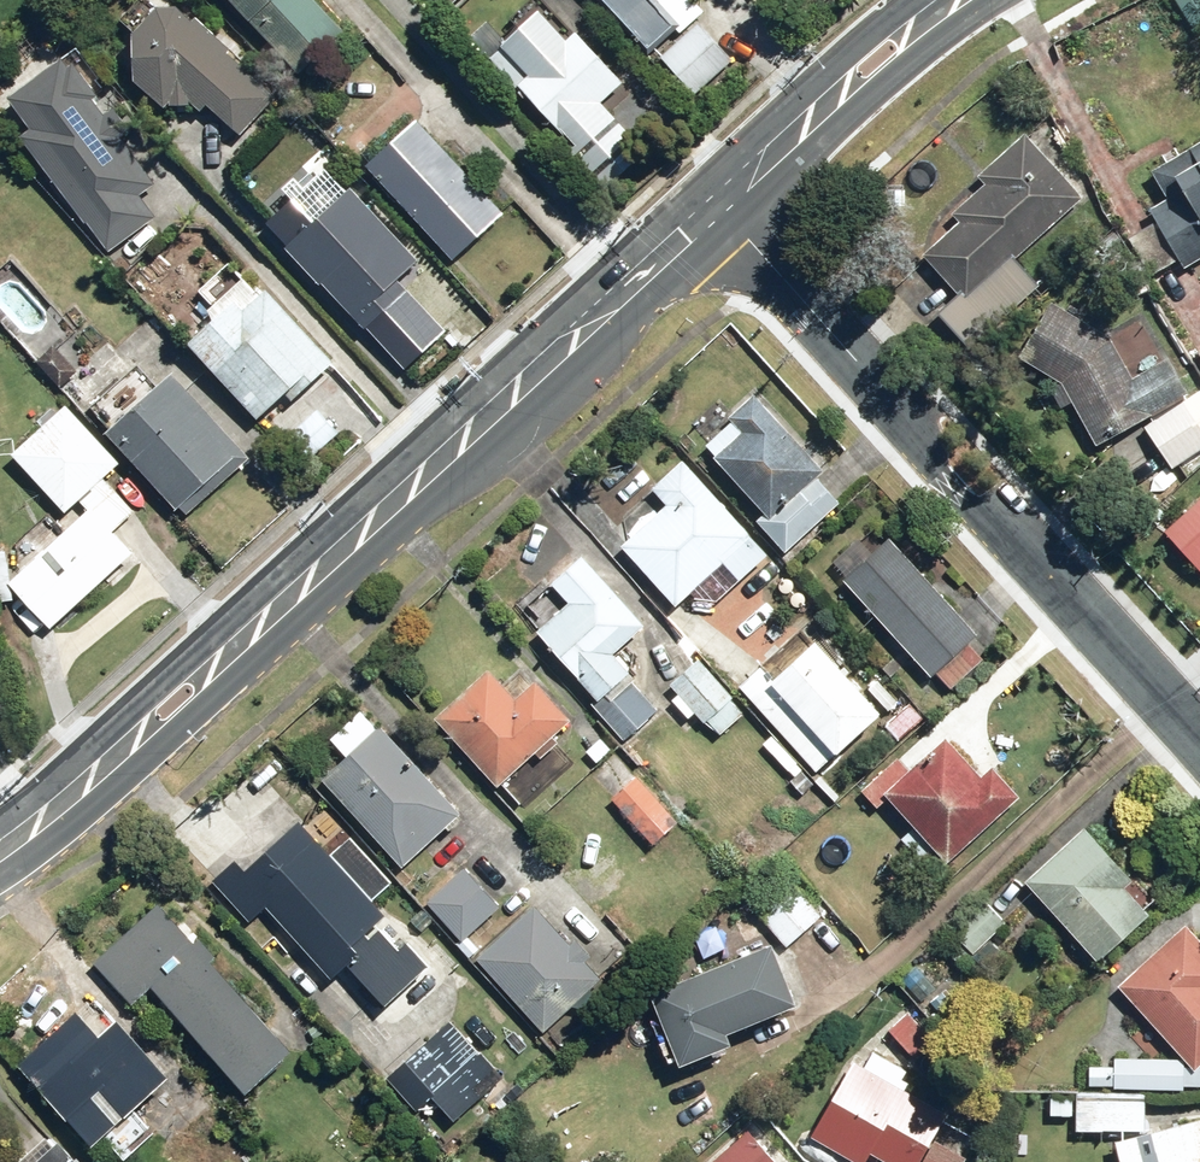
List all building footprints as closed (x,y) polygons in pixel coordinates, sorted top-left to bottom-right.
[(193,19),(183,9),(162,8),(154,0),(139,0),(120,18),(135,36),(135,81),(163,109),(210,107),(239,134),(272,102),(215,42),(217,40),(196,17),(193,19)] [(316,0),(234,0),(299,72),(344,31),(316,0)] [(650,52),(673,30),(679,36),(698,18),(688,8),(696,1),(695,0),(601,0),(650,52)] [(1196,30),(1199,27),(1199,0),(1175,0),(1196,30)] [(571,150),(606,189),(648,152),(636,138),(654,122),(623,88),(627,84),(579,30),(567,40),(538,8),(501,41),(487,25),(473,38),(520,91),(524,88),(575,146),(571,150)] [(738,54),(705,20),(663,61),(697,95),(738,54)] [(78,46),(1,115),(115,256),(156,223),(136,198),(156,182),(122,140),(135,129),(116,106),(106,114),(96,102),(112,89),(78,46)] [(367,167),(454,262),(508,212),(421,117),(367,167)] [(936,312),(947,324),(969,347),(1037,283),(1016,260),(1086,194),(1027,132),(982,174),(986,179),(952,211),(962,221),(926,256),(958,291),(936,312)] [(1167,157),(1148,169),(1165,196),(1151,205),(1190,269),(1199,263),(1199,137),(1167,157)] [(401,284),(422,264),(353,189),(349,193),(327,169),(270,223),(291,245),(287,249),(367,334),(410,294),(401,284)] [(336,367),(265,288),(255,297),(242,283),(215,307),(200,290),(184,304),(200,322),(210,313),(216,319),(188,343),(259,423),(296,390),(302,397),(336,367)] [(1111,332),(1051,299),(1024,360),(1059,381),(1050,386),(1059,408),(1071,402),(1092,443),(1190,393),(1171,354),(1134,373),(1111,332)] [(124,382),(118,376),(90,401),(96,407),(86,416),(183,522),(251,460),(173,374),(159,387),(140,367),(124,382)] [(762,512),(757,516),(786,550),(841,504),(816,474),(823,468),(755,388),(727,411),(744,431),(715,456),(762,512)] [(1185,400),(1146,428),(1176,469),(1199,452),(1199,420),(1185,400)] [(88,512),(11,585),(52,630),(134,554),(114,533),(135,513),(106,481),(123,465),(68,405),(14,455),(68,513),(80,502),(88,512)] [(623,542),(675,606),(691,593),(719,600),(767,559),(763,553),(684,457),(649,486),(666,507),(623,542)] [(1168,535),(1199,568),(1199,504),(1168,535)] [(833,558),(846,573),(842,577),(931,677),(936,672),(951,690),(984,660),(967,641),(975,633),(889,535),(877,546),(863,531),(833,558)] [(637,676),(630,668),(613,649),(643,622),(582,554),(550,583),(566,601),(553,612),(548,606),(529,623),(597,698),(607,689),(614,696),(637,676)] [(815,771),(880,712),(886,707),(889,710),(898,702),(877,678),(862,691),(816,638),(772,676),(763,665),(740,685),(815,771)] [(679,693),(672,698),(690,719),(696,714),(716,737),(745,712),(701,661),(672,685),(679,693)] [(559,739),(555,734),(571,719),(533,678),(513,696),(488,668),(435,715),(499,785),(535,752),(540,757),(559,739)] [(655,710),(631,686),(601,716),(625,740),(655,710)] [(924,717),(910,702),(886,724),(901,740),(924,717)] [(361,708),(332,734),(348,752),(321,775),(404,868),(462,816),(380,723),(376,726),(361,708)] [(947,736),(885,793),(947,860),(1018,794),(992,766),(983,774),(947,736)] [(679,818),(647,787),(643,792),(631,780),(612,800),(655,842),(679,818)] [(346,965),(386,1008),(435,962),(376,898),(391,884),(348,836),(329,854),(297,819),(246,866),(238,857),(211,882),(219,890),(251,925),(266,912),(329,981),(346,965)] [(1125,885),(1133,877),(1086,825),(1026,880),(1098,960),(1138,924),(1128,913),(1140,901),(1125,885)] [(501,903),(463,866),(426,903),(464,940),(501,903)] [(818,914),(784,876),(750,907),(784,945),(818,914)] [(211,964),(215,960),(157,900),(92,963),(135,1008),(153,990),(247,1087),(291,1046),(211,964)] [(1001,950),(991,940),(1008,923),(985,901),(942,946),(965,968),(975,957),(985,966),(1001,950)] [(600,974),(576,950),(534,905),(476,961),(542,1030),(600,974)] [(1177,1059),(1116,1057),(1115,1067),(1090,1066),(1089,1085),(1199,1089),(1199,941),(1184,923),(1118,983),(1187,1060),(1177,1059)] [(661,1010),(653,1013),(670,1062),(678,1060),(679,1063),(733,1045),(728,1030),(797,1006),(775,944),(652,986),(661,1010)] [(94,1146),(104,1137),(127,1161),(128,1161),(159,1132),(135,1107),(170,1074),(126,1028),(116,1037),(83,1002),(17,1066),(94,1146)] [(908,1011),(890,1028),(915,1056),(933,1039),(908,1011)] [(432,1094),(456,1122),(483,1099),(474,1088),(490,1074),(452,1031),(449,1034),(443,1027),(390,1073),(419,1106),(432,1094)] [(947,1115),(855,1063),(813,1138),(855,1161),(868,1161),(873,1152),(891,1161),(965,1161),(969,1156),(935,1136),(947,1115)] [(1050,1115),(1075,1116),(1075,1131),(1104,1132),(1104,1128),(1146,1129),(1147,1094),(1076,1091),(1076,1094),(1051,1093),(1050,1115)] [(1114,1141),(1120,1161),(1199,1161),(1199,1117),(1114,1141)] [(748,1128),(712,1161),(780,1161),(748,1128)] [(57,1137),(30,1161),(79,1161),(57,1137)]
